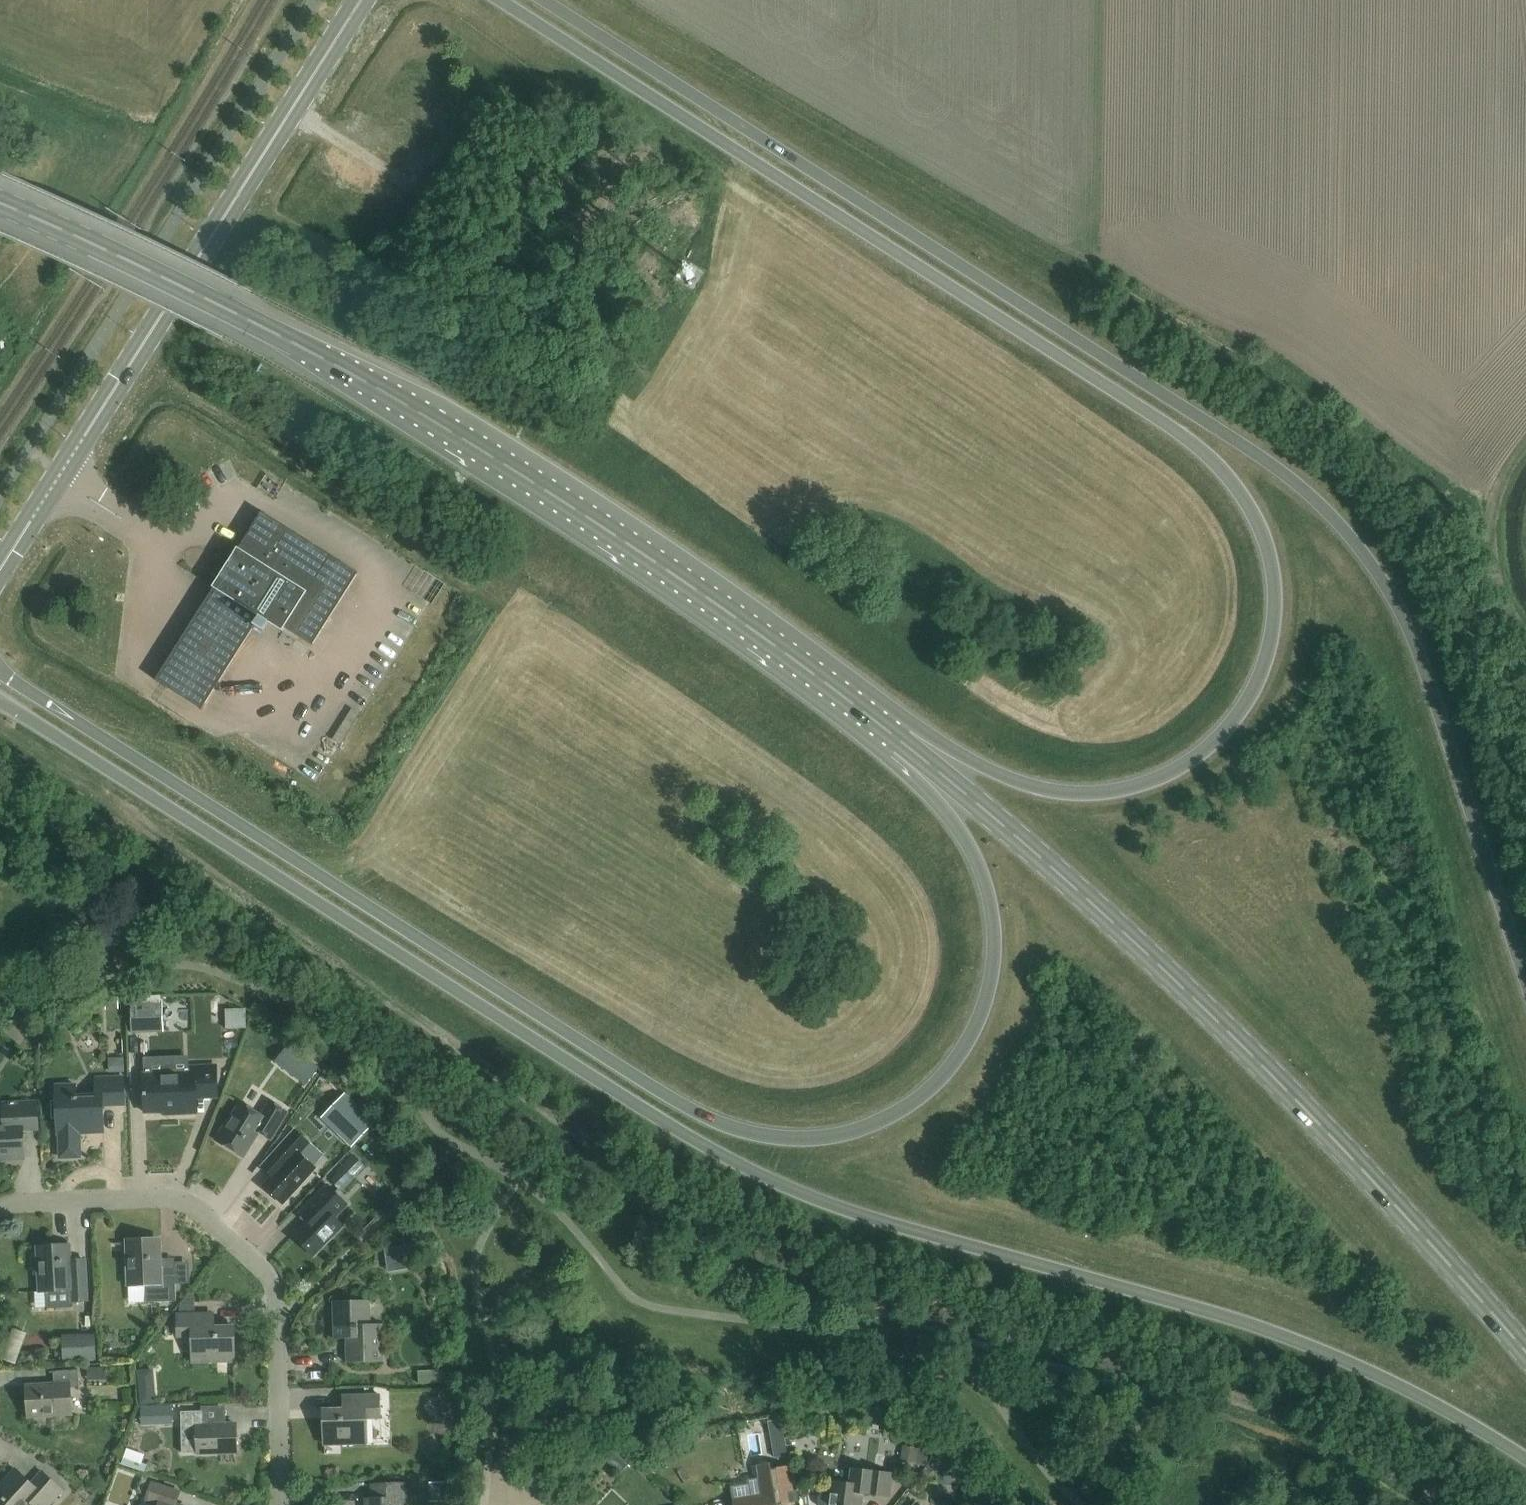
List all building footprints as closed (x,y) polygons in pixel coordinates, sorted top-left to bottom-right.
[(251,530),(241,547),(284,573),(303,535),(262,512),(250,530),(251,530)] [(303,535),(284,573),(241,547),(155,680),(201,709),(254,626),(263,632),(269,623),(282,631),(284,628),(312,646),(358,569),(303,535)] [(424,570),(412,589),(427,598),(433,602),(447,584),(424,570)] [(139,1034),(168,1033),(167,1017),(138,1019),(139,1034)] [(185,1030),(184,1017),(169,1017),(170,1031),(185,1030)] [(217,1097),(215,1066),(187,1068),(187,1073),(142,1075),(144,1113),(173,1112),(173,1114),(196,1113),(196,1098),(217,1097)] [(124,1105),(123,1078),(94,1079),(95,1099),(75,1100),(75,1086),(55,1087),(56,1134),(58,1134),(59,1158),(80,1158),(79,1134),(103,1133),(102,1106),(124,1105)] [(343,1094),(331,1106),(348,1123),(336,1134),(350,1148),(374,1124),(360,1111),(343,1094)] [(36,1102),(2,1104),(3,1124),(0,1124),(0,1159),(4,1159),(5,1160),(23,1160),(22,1131),(37,1130),(36,1102)] [(287,1113),(270,1103),(261,1117),(240,1104),(216,1142),(243,1158),(258,1133),(270,1140),(287,1113)] [(323,1156),(309,1143),(294,1130),(261,1167),(271,1177),(262,1187),(282,1205),(316,1169),(313,1167),(323,1156)] [(353,1177),(343,1167),(330,1181),(339,1190),(353,1177)] [(348,1207),(338,1197),(326,1186),(299,1214),(307,1223),(294,1236),(314,1255),(342,1227),(335,1220),(348,1207)] [(160,1267),(159,1242),(126,1243),(127,1284),(144,1283),(144,1303),(176,1302),(174,1267),(160,1267)] [(39,1292),(71,1291),(71,1302),(86,1301),(85,1288),(84,1260),(70,1261),(69,1245),(37,1247),(39,1288),(39,1292)] [(413,1246),(391,1247),(392,1274),(414,1273),(413,1246)] [(370,1325),(370,1301),(332,1302),(333,1339),(345,1339),(345,1363),(383,1362),(382,1325),(370,1325)] [(209,1328),(208,1314),(176,1314),(177,1338),(191,1338),(192,1363),(234,1362),(233,1327),(209,1328)] [(19,1365),(31,1334),(18,1329),(7,1360),(19,1365)] [(96,1361),(95,1335),(62,1336),(63,1362),(96,1361)] [(106,1380),(106,1367),(87,1368),(88,1381),(106,1380)] [(79,1388),(78,1370),(53,1372),(54,1384),(25,1386),(27,1418),(71,1415),(69,1388),(79,1388)] [(443,1384),(442,1371),(417,1372),(418,1384),(443,1384)] [(146,1392),(138,1392),(139,1405),(155,1404),(154,1397),(146,1392)] [(379,1419),(379,1395),(341,1396),(341,1410),(322,1410),(323,1445),(365,1444),(365,1419),(379,1419)] [(452,1416),(451,1396),(439,1397),(439,1403),(435,1403),(435,1417),(452,1416)] [(201,1425),(201,1412),(180,1412),(181,1443),(196,1443),(197,1454),(236,1453),(235,1424),(201,1425)] [(863,1440),(864,1453),(884,1451),(885,1460),(901,1459),(899,1442),(882,1444),(882,1438),(863,1440)] [(139,1451),(128,1447),(126,1455),(119,1453),(116,1463),(133,1468),(139,1451)] [(769,1464),(750,1467),(753,1480),(759,1479),(761,1495),(732,1500),(733,1504),(781,1504),(788,1504),(786,1492),(792,1491),(788,1467),(770,1470),(769,1464)] [(852,1469),(850,1484),(831,1482),(829,1493),(826,1492),(826,1493),(823,1493),(820,1495),(818,1498),(817,1501),(817,1504),(860,1504),(861,1494),(875,1496),(878,1472),(852,1469)] [(15,1470),(2,1484),(3,1485),(0,1489),(0,1504),(28,1504),(30,1503),(32,1504),(48,1504),(61,1491),(41,1472),(30,1484),(15,1470)] [(151,1484),(145,1502),(153,1504),(176,1504),(180,1493),(151,1484)] [(405,1484),(370,1485),(371,1499),(365,1500),(365,1504),(401,1504),(401,1500),(405,1500),(405,1484)]
